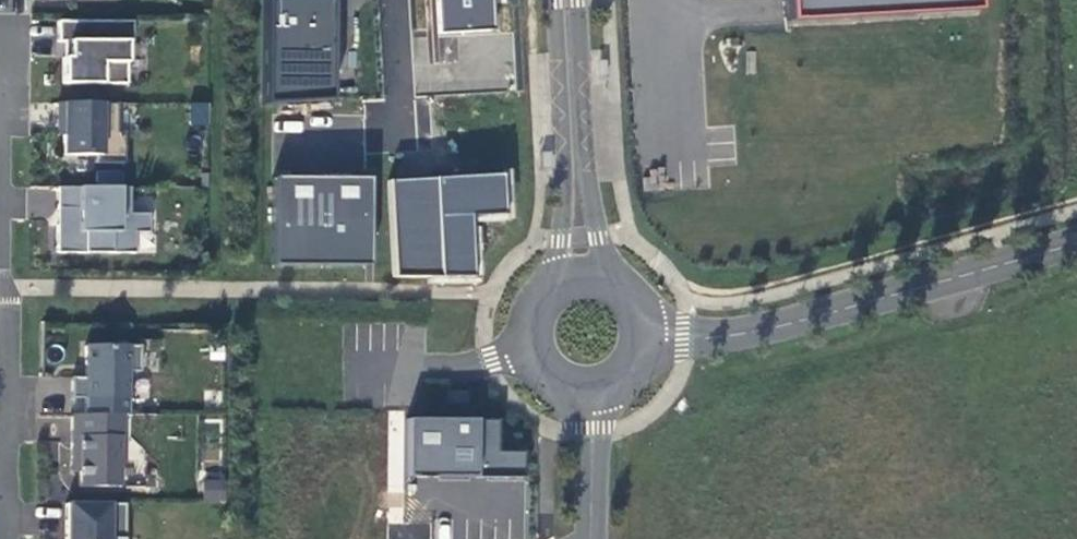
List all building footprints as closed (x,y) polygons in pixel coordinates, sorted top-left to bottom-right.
[(66,8),(96,9),(96,0),(66,0),(66,8)] [(264,108),(330,109),(331,0),(265,0),(264,108)] [(496,0),(435,0),(435,31),(496,30),(496,0)] [(783,28),(975,18),(974,0),(781,0),(783,28)] [(131,22),(57,22),(57,42),(68,42),(68,58),(62,58),(62,84),(125,85),(125,43),(131,43),(131,22)] [(209,125),(210,103),(191,102),(190,125),(209,125)] [(93,104),(46,103),(46,122),(51,122),(51,136),(51,156),(83,156),(83,164),(100,164),(100,133),(93,133),(93,104)] [(509,174),(389,178),(392,278),(480,276),(478,217),(510,216),(509,174)] [(272,176),(272,267),(365,267),(365,176),(272,176)] [(127,189),(56,188),(55,253),(132,254),(132,234),(146,234),(146,215),(127,215),(127,189)] [(137,373),(138,347),(84,347),(84,379),(71,379),(70,399),(126,400),(126,372),(137,373)] [(464,393),(445,393),(445,405),(464,405),(464,393)] [(501,419),(406,414),(401,505),(437,507),(435,538),(526,538),(530,451),(500,449),(501,419)] [(122,417),(70,416),(69,473),(77,473),(77,488),(119,488),(119,438),(122,439),(122,417)] [(224,478),(204,478),(204,503),(225,503),(224,478)] [(65,504),(64,538),(123,538),(123,513),(107,513),(107,506),(123,505),(65,504)]
